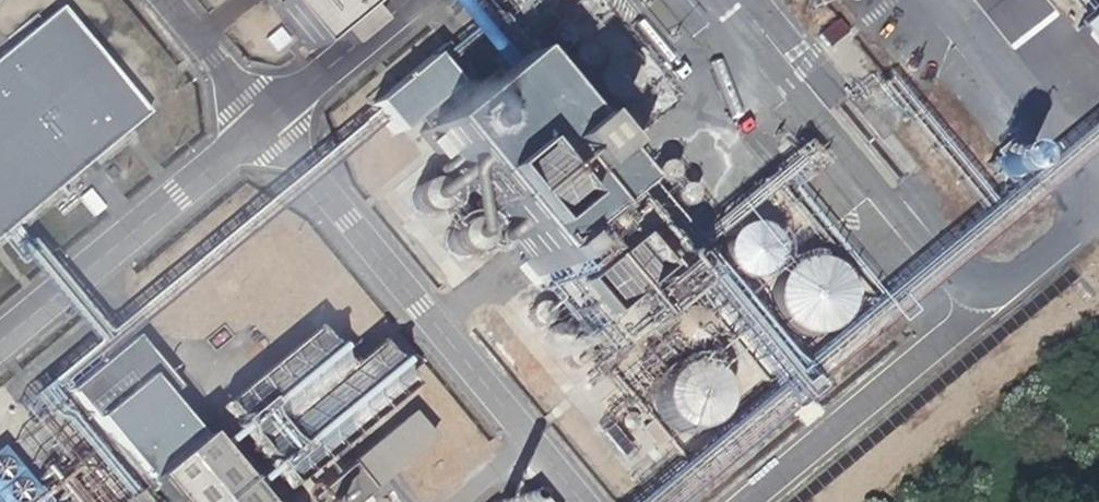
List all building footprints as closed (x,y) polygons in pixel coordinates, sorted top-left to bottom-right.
[(161,104),(75,0),(66,0),(0,53),(0,235),(161,104)] [(311,44),(364,0),(275,0),(311,44)] [(1068,28),(1098,65),(1098,3),(1068,28)] [(599,186),(493,58),(397,136),(503,264),(599,186)] [(725,225),(725,273),(762,273),(762,225),(725,225)] [(760,316),(826,338),(847,274),(782,252),(760,316)] [(333,323),(233,406),(298,483),(397,400),(333,323)] [(142,481),(203,432),(129,343),(67,391),(142,481)] [(716,370),(660,365),(655,421),(711,426),(716,370)] [(203,432),(142,481),(160,501),(261,501),(203,432)] [(4,442),(0,445),(0,501),(57,501),(4,442)]
